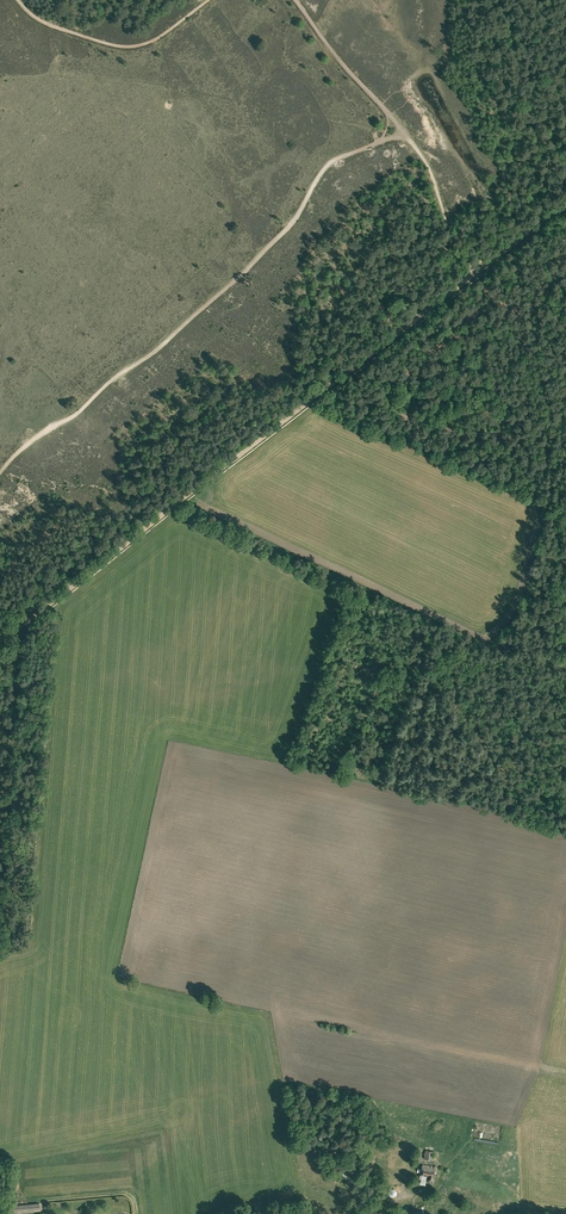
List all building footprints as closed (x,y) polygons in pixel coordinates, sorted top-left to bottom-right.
[(424,1158),(432,1160),(434,1151),(426,1150),(424,1158)] [(428,1182),(433,1183),(436,1166),(431,1165),(431,1167),(423,1165),(420,1176),(423,1177),(423,1178),(428,1179),(428,1182)] [(397,1191),(396,1190),(395,1189),(393,1188),(392,1188),(391,1189),(390,1190),(389,1191),(389,1193),(389,1194),(390,1195),(391,1196),(392,1197),(394,1197),(395,1196),(396,1195),(397,1194),(397,1192),(397,1191)] [(11,1213),(16,1213),(16,1211),(40,1208),(39,1203),(10,1205),(11,1213)]
